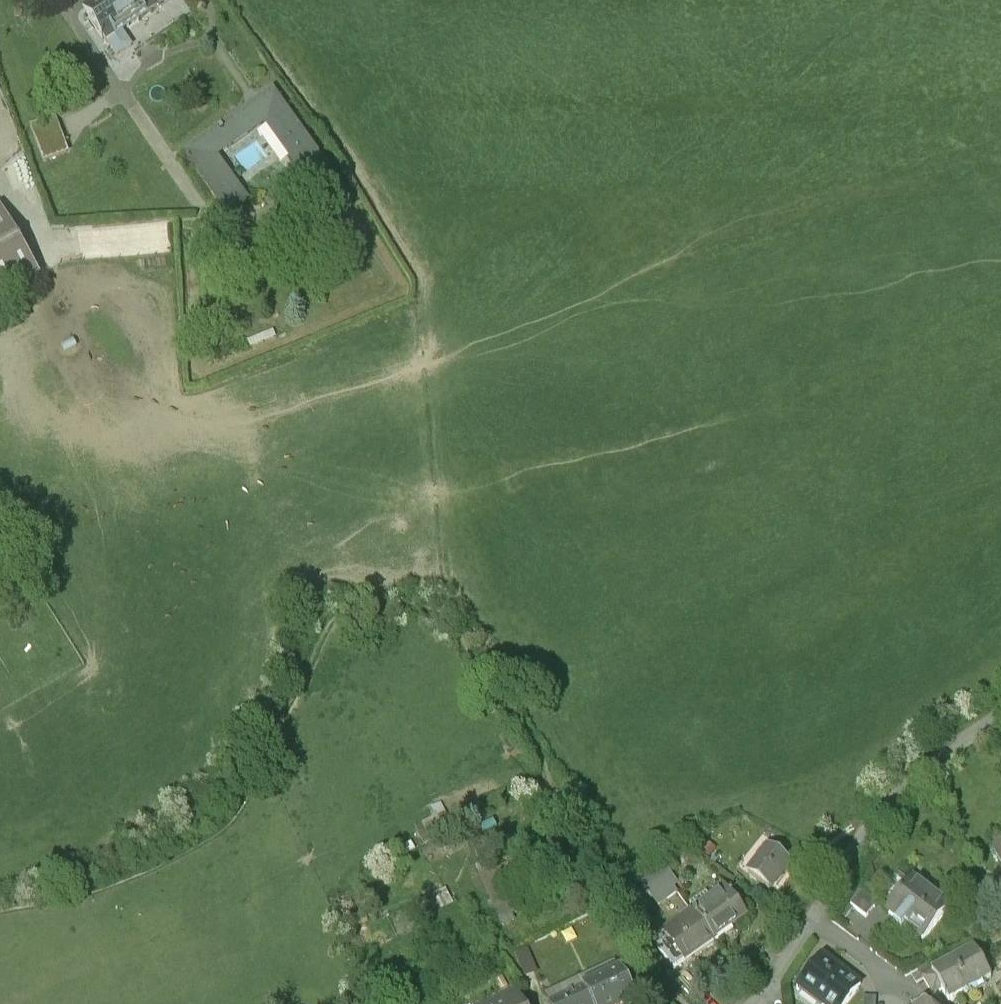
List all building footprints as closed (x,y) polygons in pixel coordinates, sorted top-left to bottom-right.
[(85,14),(107,47),(108,47),(117,61),(132,51),(122,37),(157,14),(157,13),(147,0),(105,0),(85,14)] [(157,13),(174,2),(173,0),(147,0),(157,13)] [(328,169),(274,91),(183,154),(188,161),(186,162),(189,165),(190,165),(227,218),(247,204),(215,158),(266,123),(307,183),(328,169)] [(38,135),(48,160),(72,151),(62,125),(38,135)] [(244,175),(244,176),(270,158),(256,139),(231,157),(239,168),(232,173),(237,180),(244,175)] [(0,211),(0,303),(41,280),(1,210),(0,211)] [(989,843),(1000,863),(1000,835),(989,843)] [(790,867),(769,851),(749,878),(770,894),(790,867)] [(663,865),(637,881),(658,910),(677,896),(670,886),(675,883),(663,865)] [(898,876),(876,904),(887,912),(909,885),(898,876)] [(920,894),(909,885),(887,912),(923,941),(948,909),(924,889),(920,894)] [(492,895),(504,927),(519,922),(506,890),(492,895)] [(747,919),(726,891),(710,903),(715,909),(699,920),(694,913),(691,915),(696,921),(713,944),(747,919)] [(713,944),(696,921),(657,950),(674,973),(713,944)] [(932,975),(933,976),(924,981),(924,982),(934,998),(943,993),(949,1003),(951,1003),(991,981),(990,979),(1000,973),(1000,937),(932,975)] [(823,959),(802,985),(826,1003),(825,1003),(848,1003),(860,988),(823,959)] [(911,976),(917,986),(924,982),(924,981),(933,976),(932,975),(928,968),(911,976)] [(620,975),(564,1003),(634,1003),(620,975)]
